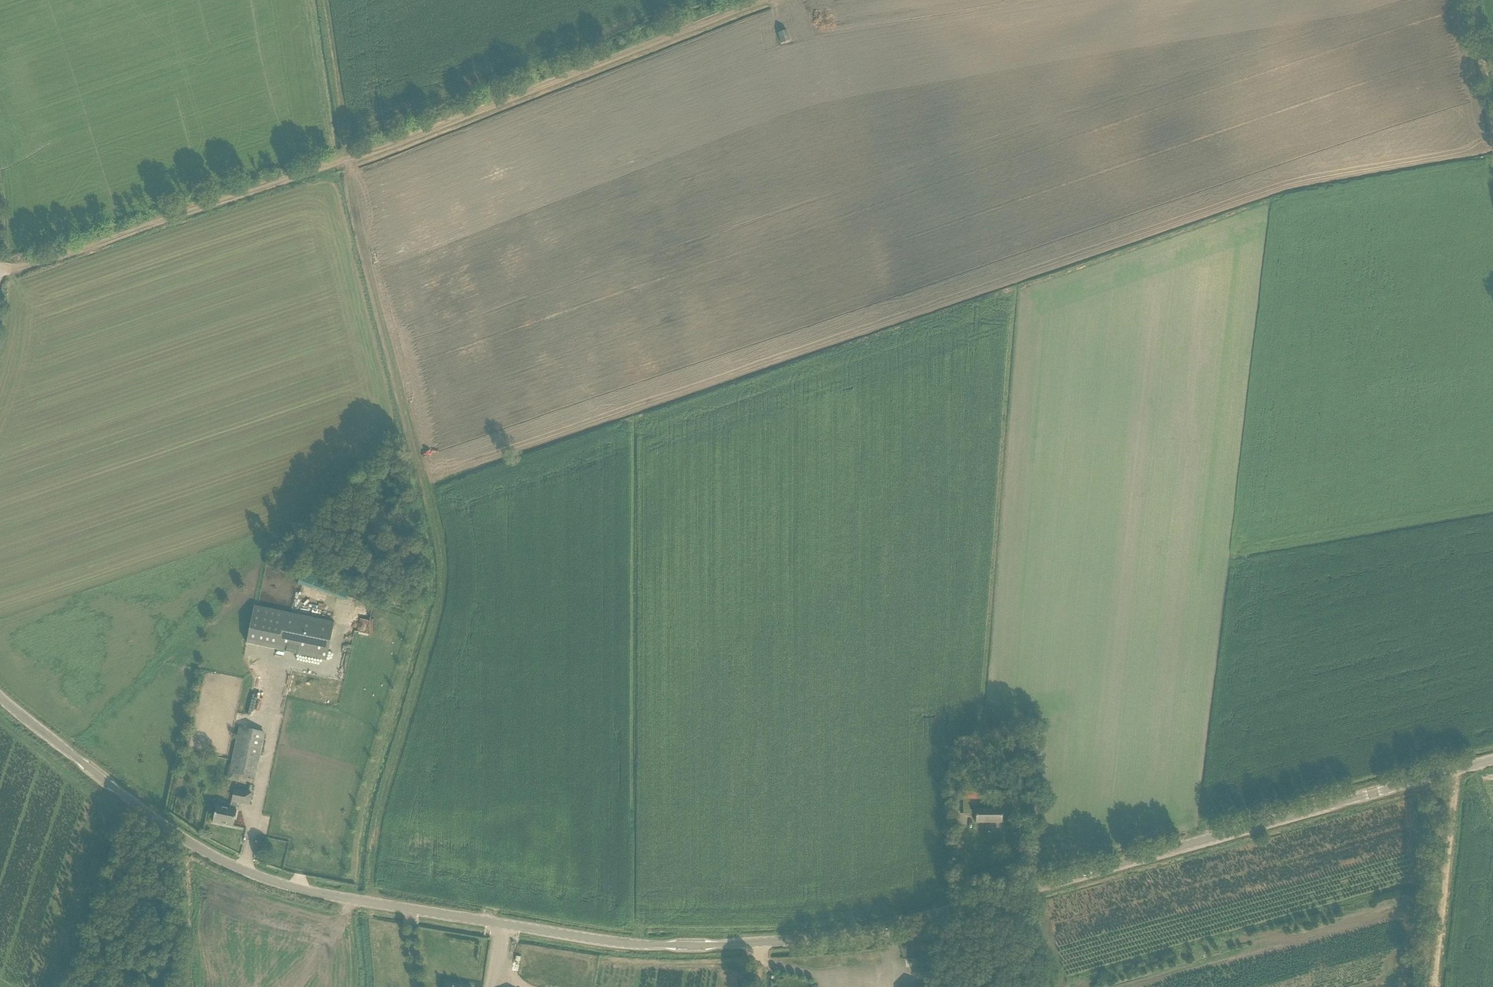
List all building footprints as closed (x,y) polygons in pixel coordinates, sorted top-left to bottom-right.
[(780,32),(782,44),(790,42),(788,31),(780,32)] [(299,584),(346,598),(351,585),(304,570),(299,584)] [(246,644),(326,660),(334,622),(254,605),(246,644)] [(239,727),(232,765),(229,765),(226,780),(238,782),(239,775),(254,778),(264,733),(239,727)] [(216,806),(214,813),(212,822),(233,827),(238,803),(249,805),(251,796),(251,794),(234,790),(231,802),(230,809),(216,806)] [(963,799),(962,804),(962,814),(975,814),(975,823),(1002,823),(1001,809),(975,810),(970,810),(970,799),(977,799),(977,793),(960,793),(960,799),(963,799)]
